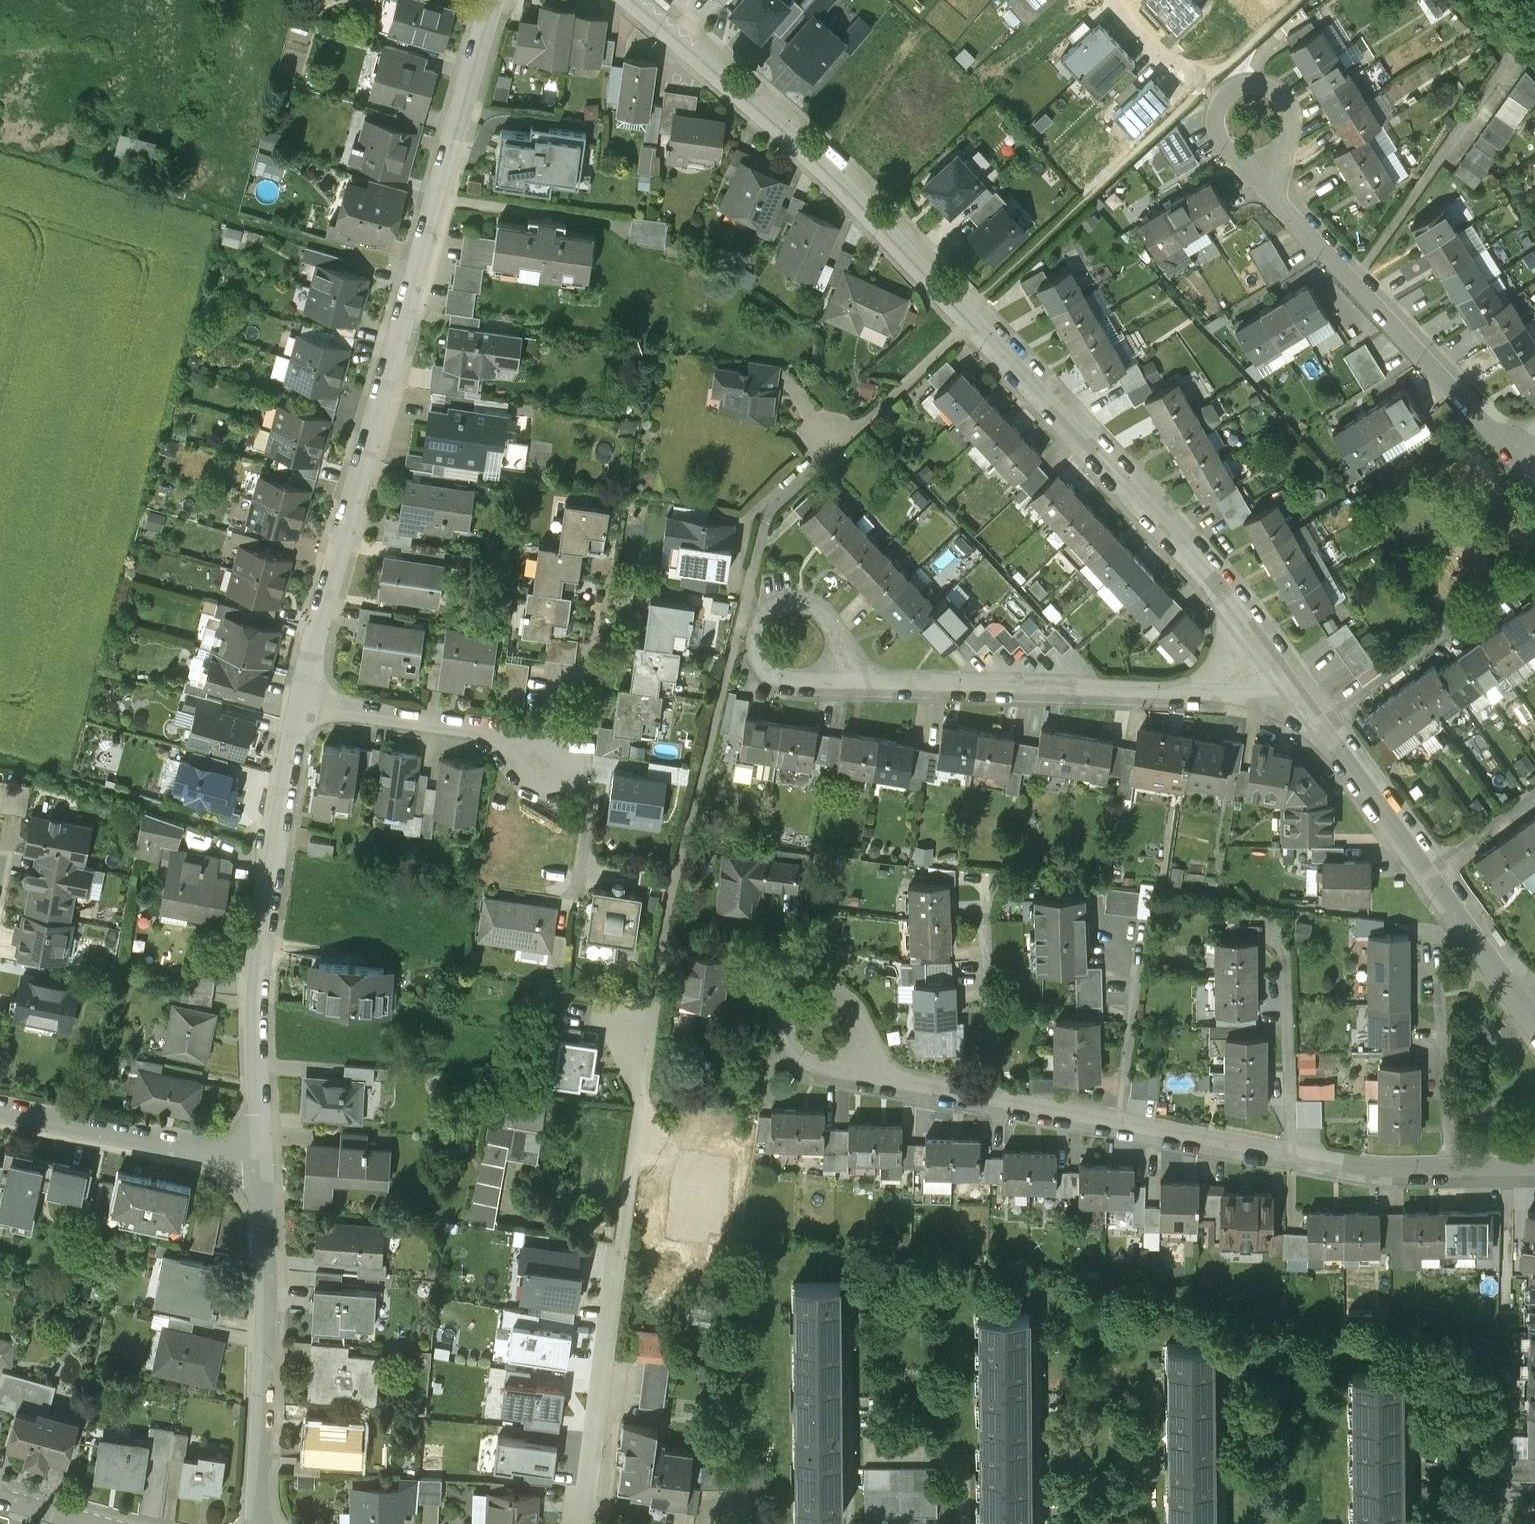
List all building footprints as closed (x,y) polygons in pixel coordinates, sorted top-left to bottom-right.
[(401,0),(392,33),(442,47),(453,9),(420,0),(401,0)] [(732,12),(761,37),(770,27),(788,6),(782,0),(743,0),(732,12)] [(770,27),(780,36),(804,9),(794,0),(793,0),(788,6),(770,27)] [(804,9),(813,16),(814,15),(817,18),(818,17),(833,0),(812,0),(804,9)] [(1007,3),(1027,24),(1052,0),(1010,0),(1007,3)] [(1169,33),(1173,29),(1177,33),(1203,8),(1197,3),(1195,0),(1145,0),(1141,4),(1169,33)] [(1418,3),(1431,25),(1451,12),(1439,0),(1422,0),(1418,3)] [(575,8),(544,4),(542,21),(534,20),(529,52),(530,52),(553,55),(554,48),(569,50),(574,12),(575,8)] [(606,16),(574,12),(569,50),(568,57),(599,62),(603,37),(606,16)] [(813,16),(783,51),(813,77),(844,43),(845,41),(842,39),(820,20),(821,19),(818,17),(817,18),(814,15),(813,16)] [(519,28),(509,26),(500,53),(529,57),(530,52),(529,52),(534,20),(521,18),(519,28)] [(860,18),(842,39),(845,41),(844,43),(853,50),(872,28),(860,18)] [(1311,20),(1287,35),(1293,46),(1318,30),(1311,20)] [(1117,43),(1099,24),(1061,59),(1079,79),(1117,43)] [(1321,28),(1318,30),(1293,46),(1290,48),(1305,72),(1337,52),(1321,28)] [(615,39),(603,37),(599,62),(612,63),(615,39)] [(1129,68),(1135,62),(1117,43),(1079,79),(1098,97),(1111,84),(1129,68)] [(408,50),(385,44),(382,56),(405,62),(408,50)] [(1337,52),(1305,72),(1320,96),(1352,76),(1337,52)] [(405,62),(382,56),(371,94),(401,103),(425,109),(435,71),(405,62)] [(656,60),(624,56),(621,76),(618,100),(617,112),(619,112),(617,122),(645,125),(646,116),(649,116),(651,102),(656,60)] [(1129,68),(1111,84),(1119,93),(1131,82),(1137,76),(1129,68)] [(1526,71),(1516,85),(1534,99),(1534,81),(1526,71)] [(621,76),(610,75),(607,99),(618,100),(621,76)] [(1352,76),(1320,96),(1335,119),(1367,100),(1352,76)] [(1170,100),(1151,80),(1139,91),(1122,107),(1113,115),(1132,135),(1170,100)] [(1113,98),(1122,107),(1139,91),(1131,82),(1119,93),(1113,98)] [(1516,85),(1509,95),(1528,108),(1529,109),(1534,101),(1534,99),(1516,85)] [(662,104),(659,130),(670,131),(672,114),(676,91),(665,89),(662,104)] [(698,94),(676,91),(672,114),(696,117),(698,94)] [(1528,108),(1509,95),(1502,105),(1521,118),(1528,108)] [(1367,100),(1335,119),(1350,143),(1366,133),(1381,123),(1367,100)] [(651,102),(649,116),(646,116),(645,125),(639,172),(653,173),(659,130),(662,104),(651,102)] [(425,109),(401,103),(398,114),(422,120),(425,109)] [(1521,118),(1502,105),(1495,115),(1514,128),(1521,118)] [(398,114),(376,108),(373,118),(373,119),(411,130),(414,119),(421,121),(422,120),(398,114)] [(696,117),(672,114),(670,131),(666,156),(682,158),(682,156),(705,159),(714,155),(716,139),(722,140),(724,123),(710,121),(710,119),(696,117)] [(1458,122),(1448,114),(1442,121),(1452,129),(1458,122)] [(1514,128),(1495,115),(1488,124),(1509,139),(1516,129),(1514,128)] [(411,130),(373,119),(373,118),(365,116),(358,141),(354,140),(353,144),(360,145),(356,158),(350,156),(349,158),(407,174),(415,142),(408,140),(411,130)] [(421,121),(414,119),(411,130),(408,140),(415,142),(421,121)] [(530,135),(502,131),(496,171),(499,172),(497,184),(551,192),(552,181),(578,184),(586,132),(532,124),(530,135)] [(1509,139),(1488,124),(1481,134),(1502,149),(1509,139)] [(1176,125),(1156,143),(1164,154),(1185,141),(1176,125)] [(277,150),(282,133),(263,128),(258,145),(277,150)] [(159,142),(120,132),(114,156),(152,166),(159,142)] [(1350,143),(1334,153),(1349,178),(1381,158),(1366,133),(1350,143)] [(1502,149),(1481,134),(1474,144),(1495,159),(1502,149)] [(1185,141),(1164,154),(1151,162),(1157,173),(1170,165),(1192,151),(1185,141)] [(353,144),(350,156),(356,158),(360,145),(353,144)] [(1495,159),(1474,144),(1467,154),(1488,168),(1495,159)] [(734,148),(724,172),(734,177),(742,160),(744,161),(747,154),(734,148)] [(278,157),(258,151),(252,170),(272,176),(278,157)] [(1192,151),(1170,165),(1177,177),(1199,163),(1192,151)] [(1488,168),(1467,154),(1460,164),(1481,178),(1488,168)] [(983,183),(957,155),(924,186),(950,213),(957,207),(983,183)] [(1381,158),(1349,178),(1364,202),(1396,182),(1381,158)] [(744,161),(742,160),(734,177),(721,206),(727,208),(729,203),(750,213),(748,218),(760,223),(766,226),(776,204),(787,181),(744,161)] [(1481,178),(1460,164),(1454,174),(1474,188),(1481,178)] [(404,186),(369,176),(366,188),(400,198),(404,186)] [(1506,185),(1513,196),(1523,190),(1517,178),(1506,185)] [(1209,180),(1185,195),(1205,227),(1229,212),(1209,180)] [(188,185),(174,181),(171,191),(185,195),(188,185)] [(983,183),(957,207),(966,217),(969,215),(993,193),(983,183)] [(400,198),(366,188),(354,185),(348,207),(343,210),(339,222),(339,223),(359,228),(358,232),(368,235),(373,233),(389,237),(400,198)] [(993,193),(969,215),(980,226),(988,219),(989,220),(1003,208),(1004,208),(1008,204),(996,191),(993,193)] [(804,200),(793,195),(787,209),(783,217),(794,221),(800,209),(804,200)] [(1185,195),(1161,210),(1181,242),(1205,227),(1185,195)] [(776,204),(766,226),(760,223),(756,231),(774,238),(783,217),(787,209),(776,204)] [(1003,208),(989,220),(988,219),(980,226),(979,236),(975,241),(994,261),(1026,232),(1004,208),(1003,208)] [(838,226),(800,209),(794,221),(777,260),(815,277),(813,282),(824,287),(831,273),(834,264),(823,259),(838,226)] [(1181,242),(1161,210),(1138,225),(1169,274),(1192,259),(1181,242)] [(1444,211),(1414,231),(1426,252),(1458,231),(1444,211)] [(638,215),(633,215),(629,240),(665,246),(666,234),(635,230),(638,215)] [(668,220),(638,215),(635,230),(666,234),(668,220)] [(1082,223),(1089,232),(1097,225),(1096,224),(1100,221),(1094,215),(1091,217),(1090,216),(1082,223)] [(567,222),(530,217),(529,223),(499,219),(493,261),(519,265),(518,272),(562,278),(563,271),(589,275),(595,233),(566,228),(567,222)] [(359,228),(339,223),(339,222),(330,219),(325,236),(354,244),(358,232),(359,228)] [(243,229),(226,225),(222,243),(238,247),(243,229)] [(1458,231),(1426,252),(1441,275),(1473,255),(1458,231)] [(1522,239),(1527,246),(1532,242),(1528,235),(1522,239)] [(491,239),(468,236),(464,261),(460,260),(457,285),(453,284),(449,310),(455,311),(473,313),(476,289),(480,289),(484,265),(488,266),(491,239)] [(1270,238),(1248,251),(1255,262),(1277,249),(1270,238)] [(343,256),(308,245),(305,258),(319,262),(340,267),(343,256)] [(834,264),(831,273),(842,278),(845,271),(846,269),(853,253),(841,248),(834,264)] [(1277,249),(1255,262),(1261,273),(1283,260),(1277,249)] [(1522,257),(1530,269),(1534,266),(1534,257),(1531,251),(1522,257)] [(1473,255),(1441,275),(1456,299),(1488,279),(1473,255)] [(1283,260),(1261,273),(1268,284),(1290,271),(1283,260)] [(340,267),(319,262),(312,286),(363,300),(365,292),(363,291),(368,275),(340,267)] [(1084,293),(1069,268),(1049,280),(1036,287),(1036,289),(1050,312),(1084,293)] [(1042,269),(1020,282),(1027,294),(1036,289),(1036,287),(1049,280),(1042,269)] [(845,271),(842,278),(825,316),(858,330),(863,319),(891,332),(906,299),(845,271)] [(1488,279),(1456,299),(1471,323),(1478,318),(1503,302),(1502,302),(1488,279)] [(1308,284),(1284,298),(1304,330),(1327,316),(1308,284)] [(363,300),(312,286),(306,309),(334,317),(354,323),(359,307),(361,307),(363,300)] [(1084,293),(1050,312),(1064,336),(1097,317),(1084,293)] [(1304,330),(1284,298),(1260,313),(1279,345),(1304,330)] [(1503,302),(1478,318),(1492,342),(1524,321),(1509,298),(1502,302),(1503,302)] [(473,313),(455,311),(454,322),(478,326),(480,314),(473,313)] [(1279,345),(1260,313),(1235,328),(1255,360),(1279,345)] [(354,323),(334,317),(331,329),(332,329),(354,335),(357,323),(354,323)] [(1097,317),(1064,336),(1079,361),(1112,342),(1097,317)] [(1492,342),(1507,365),(1534,348),(1534,338),(1524,321),(1492,342)] [(478,326),(454,322),(451,340),(447,339),(444,363),(444,364),(451,365),(449,377),(469,380),(469,381),(479,383),(480,370),(496,373),(497,362),(518,366),(522,333),(478,326)] [(354,335),(332,329),(329,340),(348,346),(351,346),(354,335)] [(329,340),(299,332),(292,356),(344,370),(346,363),(344,362),(348,346),(329,340)] [(1365,341),(1343,355),(1350,366),(1372,353),(1365,341)] [(1112,342),(1079,361),(1093,385),(1116,372),(1126,366),(1112,342)] [(1507,365),(1522,389),(1524,389),(1534,381),(1534,348),(1507,365)] [(1372,353),(1350,366),(1357,378),(1379,364),(1372,353)] [(344,370),(292,356),(286,380),(335,394),(340,378),(342,378),(344,370)] [(752,372),(717,367),(714,388),(725,390),(722,409),(739,411),(739,414),(742,418),(751,420),(754,418),(772,420),(776,387),(774,387),(778,364),(753,360),(752,372)] [(947,360),(928,377),(940,390),(959,372),(947,360)] [(1126,366),(1116,372),(1122,383),(1143,371),(1137,360),(1126,366)] [(444,363),(434,361),(432,375),(437,375),(449,377),(451,365),(444,364),(444,363)] [(1379,364),(1357,378),(1364,389),(1386,376),(1379,364)] [(984,393),(962,369),(940,390),(935,394),(957,418),(984,393)] [(1143,371),(1122,383),(1128,393),(1149,381),(1143,371)] [(449,377),(437,375),(436,389),(453,391),(467,393),(469,381),(469,380),(449,377)] [(1155,392),(1144,398),(1160,426),(1193,407),(1177,379),(1155,392)] [(1149,381),(1128,393),(1134,404),(1144,398),(1155,392),(1149,381)] [(1524,389),(1534,406),(1534,405),(1534,381),(1524,389)] [(1404,387),(1381,402),(1401,433),(1411,427),(1408,422),(1420,415),(1423,419),(1424,419),(1404,387)] [(467,393),(453,391),(451,403),(475,407),(476,395),(467,393)] [(984,393),(957,418),(965,426),(969,423),(980,434),(1003,413),(984,393)] [(1381,402),(1357,417),(1378,449),(1387,464),(1410,449),(1401,433),(1381,402)] [(329,417),(280,403),(273,427),(325,441),(327,434),(325,433),(329,417)] [(451,403),(450,403),(450,408),(431,405),(424,454),(424,455),(444,458),(484,464),(487,439),(504,442),(507,411),(475,407),(451,403)] [(1193,407),(1160,426),(1174,450),(1207,431),(1193,407)] [(980,434),(976,438),(985,447),(989,443),(999,455),(1022,434),(1003,413),(980,434)] [(1378,449),(1357,417),(1332,432),(1353,465),(1340,473),(1348,484),(1361,476),(1354,465),(1378,449)] [(980,434),(969,423),(965,426),(976,438),(980,434)] [(325,441),(273,427),(267,450),(316,464),(321,448),(323,448),(325,441)] [(1207,431),(1174,450),(1189,475),(1221,456),(1207,431)] [(999,455),(995,459),(1004,468),(1008,464),(1019,475),(1035,460),(1041,455),(1022,434),(999,455)] [(444,458),(424,455),(424,454),(413,452),(411,466),(433,469),(442,471),(444,458)] [(1221,456),(1189,475),(1203,499),(1213,493),(1235,480),(1221,456)] [(1019,475),(1016,478),(1024,487),(1043,469),(1035,460),(1019,475)] [(936,473),(927,464),(919,471),(928,480),(936,473)] [(442,471),(433,469),(431,481),(469,486),(471,475),(442,471)] [(1043,469),(1024,487),(1032,495),(1051,478),(1043,469)] [(1032,495),(1031,497),(1040,506),(1043,503),(1054,514),(1077,493),(1057,472),(1051,478),(1032,495)] [(310,487),(261,474),(254,497),(306,511),(308,504),(305,503),(310,487)] [(431,481),(407,477),(401,518),(401,519),(414,521),(414,525),(453,531),(454,522),(469,525),(474,487),(469,486),(431,481)] [(1235,480),(1213,493),(1219,504),(1242,491),(1235,480)] [(813,489),(794,507),(803,517),(822,499),(813,489)] [(909,498),(920,509),(929,500),(918,489),(909,498)] [(1242,491),(1219,504),(1225,514),(1248,501),(1242,491)] [(856,521),(829,493),(822,499),(803,517),(799,520),(826,549),(856,521)] [(1054,514),(1050,518),(1059,527),(1063,523),(1073,534),(1096,513),(1077,493),(1054,514)] [(306,511),(254,497),(248,521),(274,528),(297,534),(301,518),(304,519),(306,511)] [(1254,512),(1243,518),(1259,546),(1292,527),(1276,499),(1254,512)] [(609,506),(566,500),(559,545),(583,549),(603,551),(609,506)] [(1248,501),(1225,514),(1231,525),(1243,518),(1254,512),(1248,501)] [(673,514),(667,513),(664,540),(672,541),(668,566),(683,568),(720,572),(727,574),(734,523),(708,519),(709,509),(675,504),(673,514)] [(1073,534),(1069,538),(1073,542),(1064,550),(1080,566),(1088,558),(1115,534),(1096,513),(1073,534)] [(401,518),(387,516),(385,527),(413,531),(414,525),(414,521),(401,519),(401,518)] [(882,549),(856,521),(826,549),(852,577),(882,549)] [(413,531),(385,527),(383,541),(411,545),(413,531)] [(1292,527),(1259,546),(1273,571),(1306,552),(1292,527)] [(297,534),(274,528),(271,540),(294,546),(297,534)] [(260,537),(233,529),(230,541),(241,544),(257,548),(260,537)] [(1115,534),(1088,558),(1097,568),(1101,564),(1111,575),(1134,554),(1115,534)] [(961,536),(954,545),(965,555),(972,546),(961,536)] [(559,545),(539,543),(533,588),(572,593),(577,594),(583,549),(559,545)] [(257,548),(241,544),(235,568),(286,582),(288,574),(286,573),(290,558),(257,548)] [(445,550),(413,545),(411,557),(444,562),(445,550)] [(1306,552),(1273,571),(1287,596),(1320,577),(1331,571),(1316,546),(1306,552)] [(908,577),(882,549),(852,577),(879,605),(908,577)] [(411,557),(386,554),(381,594),(432,601),(435,582),(441,583),(444,562),(411,557)] [(1111,575),(1107,579),(1116,588),(1120,584),(1130,596),(1153,574),(1134,554),(1111,575)] [(286,582),(235,568),(228,592),(251,598),(277,605),(282,589),(284,590),(286,582)] [(720,572),(683,568),(681,580),(718,585),(720,572)] [(1130,596),(1126,599),(1135,608),(1139,605),(1149,616),(1172,595),(1153,574),(1130,596)] [(908,577),(879,605),(905,633),(917,622),(916,621),(934,604),(908,577)] [(1320,577),(1287,596),(1301,620),(1335,601),(1320,577)] [(533,588),(529,587),(522,633),(554,637),(566,639),(572,593),(533,588)] [(946,593),(934,604),(916,621),(917,622),(943,650),(961,633),(971,625),(973,622),(946,593)] [(1149,616),(1149,617),(1161,631),(1185,608),(1172,595),(1149,616)] [(277,605),(251,598),(247,609),(253,611),(274,617),(277,605)] [(694,604),(651,598),(644,643),(680,648),(688,649),(694,604)] [(1523,609),(1534,625),(1534,600),(1523,609)] [(247,609),(219,601),(215,615),(226,618),(226,616),(250,623),(253,611),(247,609)] [(392,611),(365,607),(363,621),(368,621),(368,620),(390,623),(392,611)] [(1161,631),(1157,634),(1166,643),(1170,639),(1180,649),(1175,653),(1177,655),(1204,629),(1185,608),(1161,631)] [(1523,609),(1502,624),(1524,655),(1534,648),(1534,625),(1523,609)] [(250,623),(226,616),(226,618),(222,630),(219,629),(213,650),(270,665),(275,648),(278,647),(281,638),(279,635),(280,631),(250,623)] [(390,623),(368,620),(368,621),(368,625),(365,641),(361,675),(384,678),(386,665),(418,669),(424,627),(390,623)] [(1345,621),(1326,635),(1333,645),(1353,631),(1345,621)] [(368,625),(358,624),(356,640),(365,641),(368,625)] [(1524,655),(1502,624),(1480,640),(1503,671),(1524,655)] [(979,633),(971,625),(961,633),(976,649),(977,651),(986,643),(986,642),(978,633),(979,633)] [(996,634),(988,625),(979,633),(978,633),(986,642),(986,643),(994,651),(1003,643),(995,634),(996,634)] [(1013,634),(1005,625),(996,634),(995,634),(1003,643),(1011,652),(1020,643),(1021,643),(1012,634),(1013,634)] [(206,626),(201,646),(213,650),(219,629),(206,626)] [(1030,634),(1022,626),(1013,634),(1012,634),(1021,643),(1020,643),(1028,652),(1037,644),(1038,644),(1029,635),(1030,634)] [(1047,635),(1039,626),(1030,634),(1029,635),(1038,644),(1037,644),(1046,653),(1055,645),(1055,644),(1046,635),(1047,635)] [(1072,645),(1056,627),(1047,635),(1046,635),(1055,644),(1055,645),(1063,653),(1072,645)] [(497,638),(447,631),(443,660),(440,684),(459,687),(461,674),(492,679),(497,638)] [(1353,631),(1333,645),(1340,655),(1360,640),(1353,631)] [(961,633),(953,642),(967,657),(976,649),(961,633)] [(566,639),(554,637),(551,661),(562,663),(566,639)] [(578,641),(566,639),(562,663),(575,665),(578,641)] [(1360,640),(1340,655),(1347,665),(1367,650),(1360,640)] [(1503,671),(1480,640),(1459,656),(1490,698),(1490,699),(1512,683),(1503,671)] [(644,643),(637,642),(630,688),(661,692),(674,694),(680,648),(644,643)] [(213,650),(201,646),(199,653),(195,655),(190,674),(192,678),(191,681),(210,686),(261,700),(270,665),(213,650)] [(1367,650),(1347,665),(1354,674),(1355,674),(1374,660),(1367,650)] [(1490,698),(1459,656),(1437,671),(1455,696),(1460,702),(1468,696),(1477,707),(1490,698)] [(443,660),(431,658),(428,682),(440,684),(443,660)] [(1374,660),(1355,674),(1362,684),(1381,670),(1374,660)] [(529,664),(506,661),(504,673),(528,677),(529,664)] [(1432,665),(1411,680),(1434,712),(1455,696),(1437,671),(1432,665)] [(528,677),(504,673),(502,685),(526,689),(528,677)] [(191,681),(187,680),(184,692),(187,692),(206,698),(210,686),(191,681)] [(1434,712),(1411,680),(1390,696),(1412,727),(1421,739),(1442,723),(1434,712)] [(526,689),(502,685),(500,697),(524,700),(526,689)] [(630,688),(621,686),(618,710),(616,710),(614,727),(632,730),(655,733),(657,720),(660,720),(660,715),(658,715),(661,692),(630,688)] [(206,698),(187,692),(183,708),(195,711),(195,710),(218,716),(218,713),(219,713),(222,702),(206,698)] [(1412,727),(1390,696),(1368,712),(1390,743),(1412,727)] [(524,700),(500,697),(499,709),(523,712),(524,700)] [(748,699),(734,697),(728,732),(742,735),(745,716),(748,699)] [(218,716),(195,710),(195,711),(190,728),(187,727),(183,741),(198,745),(199,741),(216,746),(219,751),(224,748),(227,753),(231,750),(242,753),(244,747),(248,748),(253,729),(249,728),(250,722),(219,713),(218,713),(218,716)] [(782,722),(745,716),(742,735),(740,753),(741,753),(740,758),(740,759),(753,761),(751,772),(752,772),(773,776),(776,759),(782,722)] [(817,728),(782,722),(776,759),(811,764),(812,759),(817,731),(817,728)] [(978,730),(942,724),(938,750),(936,762),(973,767),(978,730)] [(614,727),(599,725),(597,740),(630,744),(632,730),(614,727)] [(1077,733),(1041,728),(1038,745),(1035,765),(1071,771),(1077,733)] [(1166,733),(1139,729),(1136,747),(1131,776),(1133,776),(1183,784),(1183,779),(1190,737),(1180,735),(1181,733),(1167,731),(1166,733)] [(1013,736),(978,730),(973,767),(1007,773),(1013,741),(1013,736)] [(829,733),(817,731),(812,759),(825,761),(829,733)] [(878,737),(843,731),(842,735),(838,763),(837,768),(872,773),(878,737)] [(842,735),(829,733),(825,761),(838,763),(842,735)] [(1112,739),(1077,733),(1071,771),(1106,777),(1107,771),(1111,743),(1112,739)] [(913,743),(878,737),(872,773),(908,779),(908,774),(913,746),(913,743)] [(1220,741),(1190,737),(1183,779),(1221,785),(1224,766),(1224,765),(1217,764),(1218,759),(1219,759),(1220,756),(1219,756),(1221,742),(1220,741)] [(1243,742),(1220,738),(1220,741),(1221,742),(1219,756),(1220,756),(1219,759),(1218,759),(1217,764),(1224,765),(1224,766),(1238,769),(1238,768),(1243,742)] [(630,744),(597,740),(595,753),(644,759),(646,747),(630,744)] [(1273,743),(1254,740),(1248,770),(1244,795),(1281,801),(1290,760),(1291,754),(1272,750),(1273,743)] [(1026,743),(1013,741),(1007,773),(1005,790),(1018,792),(1021,770),(1026,743)] [(1038,745),(1026,743),(1021,770),(1034,772),(1035,765),(1038,745)] [(1124,745),(1111,743),(1107,771),(1120,773),(1124,745)] [(340,748),(323,746),(314,812),(332,815),(334,801),(352,803),(356,774),(360,748),(341,745),(340,748)] [(1136,747),(1124,745),(1120,773),(1116,794),(1130,796),(1133,776),(1131,776),(1136,747)] [(926,748),(913,746),(908,774),(921,776),(926,748)] [(384,748),(372,747),(372,749),(369,769),(380,770),(383,751),(384,748)] [(372,749),(360,748),(356,774),(368,775),(369,769),(372,749)] [(938,750),(926,748),(921,776),(934,778),(936,762),(938,750)] [(418,756),(383,751),(380,770),(375,807),(410,812),(415,779),(418,756)] [(228,761),(194,752),(191,764),(225,773),(228,761)] [(481,765),(442,759),(435,810),(434,815),(474,821),(481,765)] [(1325,789),(1301,762),(1290,760),(1281,801),(1281,834),(1306,835),(1333,836),(1332,802),(1326,802),(1325,789)] [(690,766),(655,761),(653,777),(666,779),(687,782),(690,766)] [(191,764),(182,762),(175,787),(176,788),(189,791),(187,798),(231,810),(237,789),(234,788),(227,787),(231,775),(225,773),(191,764)] [(1248,770),(1238,768),(1238,769),(1235,793),(1244,795),(1248,770)] [(653,777),(615,771),(609,813),(629,816),(630,805),(662,810),(666,779),(653,777)] [(238,777),(231,775),(227,787),(234,788),(238,777)] [(427,781),(415,779),(410,812),(422,813),(423,808),(427,781)] [(31,786),(7,781),(2,810),(26,815),(31,786)] [(1423,792),(1417,783),(1409,789),(1415,798),(1423,792)] [(189,791),(176,788),(174,794),(187,798),(189,791)] [(435,810),(423,808),(422,813),(420,832),(431,834),(434,815),(435,810)] [(182,824),(143,812),(138,839),(175,846),(182,824)] [(93,825),(32,814),(28,836),(34,837),(31,854),(46,857),(69,862),(83,864),(84,862),(86,862),(93,825)] [(1518,827),(1534,851),(1534,814),(1518,827)] [(1518,827),(1496,842),(1519,874),(1534,862),(1534,851),(1518,827)] [(1306,835),(1281,834),(1281,844),(1305,844),(1306,835)] [(335,844),(311,841),(309,853),(333,857),(335,844)] [(1519,874),(1496,842),(1475,858),(1475,857),(1474,858),(1497,890),(1519,874)] [(1342,845),(1312,844),(1311,859),(1322,859),(1342,859),(1342,845)] [(217,858),(173,850),(162,908),(221,919),(229,877),(214,874),(217,858)] [(797,861),(787,860),(784,885),(807,887),(811,851),(798,850),(797,861)] [(787,859),(724,852),(719,903),(739,905),(741,891),(757,892),(758,882),(784,885),(787,860),(787,859)] [(69,862),(46,857),(43,869),(67,873),(69,862)] [(1342,859),(1322,859),(1321,896),(1367,897),(1368,860),(1342,859)] [(67,873),(43,869),(36,872),(34,870),(32,869),(30,868),(27,869),(25,870),(24,872),(23,874),(24,877),(25,878),(27,880),(31,881),(25,910),(70,919),(76,891),(90,893),(95,867),(83,864),(69,862),(67,873)] [(955,868),(928,865),(928,881),(948,880),(948,881),(955,881),(955,868)] [(928,881),(910,882),(911,902),(912,902),(913,913),(911,913),(911,914),(949,913),(948,881),(948,880),(928,881)] [(612,889),(594,886),(592,899),(590,899),(588,900),(586,902),(586,904),(586,906),(587,908),(588,909),(590,910),(587,934),(581,933),(578,952),(605,956),(608,960),(611,957),(617,958),(620,938),(635,940),(642,893),(623,890),(624,883),(613,881),(612,889)] [(1139,889),(1107,885),(1105,909),(1136,913),(1139,889)] [(1082,895),(1035,897),(1038,967),(1076,966),(1085,966),(1085,965),(1084,940),(1085,940),(1084,919),(1083,919),(1082,895)] [(555,907),(486,897),(480,937),(549,946),(550,947),(552,930),(555,907)] [(70,919),(25,910),(22,924),(21,924),(18,926),(16,935),(18,937),(20,938),(18,948),(46,953),(63,956),(67,935),(70,919)] [(911,914),(910,914),(911,947),(921,947),(946,946),(950,946),(949,913),(911,914)] [(1386,919),(1356,916),(1356,933),(1366,933),(1385,933),(1386,919)] [(568,932),(552,930),(550,947),(549,946),(547,962),(563,964),(568,932)] [(1385,933),(1366,933),(1368,1001),(1410,1003),(1409,933),(1385,933)] [(76,937),(67,935),(63,956),(72,958),(76,937)] [(1254,939),(1216,939),(1216,954),(1220,954),(1220,968),(1216,968),(1216,974),(1254,974),(1254,939)] [(371,951),(324,945),(322,962),(370,965),(371,951)] [(946,946),(921,947),(921,959),(924,959),(946,958),(946,946)] [(46,953),(18,948),(16,960),(44,965),(46,953)] [(727,959),(685,954),(680,1000),(700,1002),(702,1006),(705,1009),(709,1010),(713,1010),(716,1008),(719,1005),(721,1005),(727,959)] [(946,958),(924,959),(925,981),(953,980),(952,958),(946,958)] [(322,962),(321,962),(321,968),(312,967),(310,1004),(389,1010),(391,975),(384,974),(385,966),(370,965),(322,962)] [(1101,965),(1085,965),(1085,966),(1076,966),(1077,1003),(1102,1002),(1101,965)] [(216,970),(194,967),(191,990),(213,993),(216,970)] [(78,983),(23,973),(19,994),(11,996),(10,1006),(16,1010),(16,1014),(70,1024),(78,983)] [(1254,974),(1216,974),(1216,989),(1220,989),(1221,1004),(1216,1004),(1216,1009),(1225,1009),(1255,1009),(1254,974)] [(925,981),(915,981),(916,1033),(907,1034),(916,1051),(964,1049),(963,1018),(955,1018),(954,980),(953,980),(925,981)] [(213,993),(191,990),(190,1001),(212,1004),(213,993)] [(1410,1003),(1368,1001),(1368,1016),(1367,1037),(1383,1038),(1407,1038),(1410,1038),(1410,1003)] [(1102,1002),(1077,1003),(1078,1017),(1096,1017),(1103,1017),(1102,1002)] [(215,1013),(174,1005),(165,1049),(206,1057),(215,1013)] [(1255,1009),(1225,1009),(1225,1022),(1255,1022),(1255,1009)] [(1078,1017),(1057,1018),(1058,1045),(1097,1044),(1096,1017),(1078,1017)] [(1225,1022),(1209,1022),(1209,1035),(1210,1035),(1226,1035),(1227,1034),(1255,1034),(1255,1022),(1225,1022)] [(1255,1034),(1227,1034),(1226,1035),(1210,1035),(1211,1053),(1227,1053),(1227,1049),(1231,1049),(1231,1063),(1227,1063),(1227,1069),(1265,1069),(1264,1034),(1255,1034)] [(598,1042),(560,1036),(557,1054),(553,1083),(597,1089),(600,1071),(594,1070),(598,1042)] [(1407,1038),(1383,1038),(1383,1049),(1407,1049),(1407,1038)] [(1058,1045),(1056,1045),(1057,1074),(1057,1075),(1077,1075),(1098,1074),(1097,1044),(1058,1045)] [(1227,1049),(1227,1053),(1211,1053),(1211,1069),(1213,1070),(1227,1069),(1227,1063),(1231,1063),(1231,1049),(1227,1049)] [(1407,1049),(1383,1049),(1383,1062),(1408,1062),(1408,1049),(1407,1049)] [(163,1062),(133,1056),(131,1069),(141,1072),(141,1070),(160,1074),(163,1062)] [(1383,1062),(1377,1061),(1378,1098),(1417,1097),(1417,1062),(1408,1062),(1383,1062)] [(375,1064),(345,1062),(344,1079),(362,1080),(374,1081),(375,1064)] [(1227,1069),(1213,1070),(1213,1085),(1232,1085),(1232,1098),(1227,1098),(1227,1105),(1265,1104),(1265,1069),(1227,1069)] [(160,1074),(141,1070),(141,1072),(134,1102),(194,1114),(200,1083),(160,1074)] [(1160,1070),(1133,1070),(1130,1094),(1158,1095),(1160,1070)] [(1077,1075),(1057,1075),(1057,1074),(1030,1075),(1031,1088),(1077,1087),(1077,1075)] [(344,1079),(307,1076),(304,1114),(359,1117),(362,1080),(344,1079)] [(1321,1097),(1297,1097),(1298,1121),(1321,1121),(1321,1097)] [(1417,1097),(1378,1098),(1367,1098),(1368,1126),(1380,1126),(1380,1132),(1417,1132),(1417,1097)] [(497,1125),(491,1123),(469,1221),(491,1225),(504,1158),(536,1164),(547,1110),(503,1100),(497,1125)] [(799,1108),(773,1107),(773,1114),(772,1138),(772,1145),(798,1146),(799,1108)] [(825,1108),(799,1108),(798,1146),(824,1146),(825,1127),(825,1108)] [(773,1114),(759,1114),(755,1138),(772,1138),(773,1114)] [(876,1121),(850,1121),(850,1128),(849,1159),(875,1159),(876,1121)] [(902,1122),(876,1121),(875,1159),(885,1160),(884,1174),(901,1175),(901,1166),(901,1141),(902,1122)] [(837,1127),(825,1127),(824,1146),(824,1150),(836,1150),(837,1127)] [(850,1128),(837,1127),(836,1150),(836,1168),(849,1168),(849,1159),(850,1128)] [(366,1132),(343,1130),(342,1142),(366,1144),(366,1132)] [(953,1136),(927,1135),(927,1142),(926,1167),(926,1173),(952,1173),(953,1136)] [(979,1136),(953,1136),(952,1173),(978,1174),(979,1155),(979,1136)] [(914,1141),(901,1141),(901,1166),(913,1166),(914,1141)] [(927,1142),(914,1141),(913,1166),(926,1167),(927,1142)] [(366,1144),(342,1142),(342,1149),(310,1147),(306,1203),(331,1205),(332,1180),(350,1181),(351,1175),(388,1177),(389,1149),(365,1147),(366,1144)] [(7,1146),(4,1159),(0,1158),(0,1178),(6,1179),(0,1207),(0,1210),(13,1212),(11,1222),(32,1227),(40,1190),(77,1198),(79,1190),(87,1192),(92,1169),(33,1156),(34,1152),(7,1146)] [(1030,1150),(1004,1149),(1004,1156),(1003,1181),(1003,1187),(1029,1187),(1030,1150)] [(1057,1150),(1030,1150),(1029,1187),(1055,1188),(1056,1169),(1057,1150)] [(991,1156),(979,1155),(978,1174),(978,1180),(990,1180),(991,1156)] [(1004,1156),(991,1156),(990,1180),(1003,1181),(1004,1156)] [(1107,1164),(1081,1163),(1080,1194),(1080,1201),(1106,1201),(1107,1164)] [(728,1171),(678,1164),(674,1195),(690,1197),(687,1213),(722,1217),(728,1171)] [(1134,1164),(1107,1164),(1106,1201),(1133,1202),(1133,1183),(1134,1164)] [(1068,1169),(1056,1169),(1055,1188),(1055,1193),(1068,1194),(1068,1169)] [(1081,1170),(1068,1169),(1068,1194),(1080,1194),(1081,1170)] [(149,1177),(117,1170),(115,1182),(110,1206),(109,1207),(115,1209),(120,1216),(119,1220),(169,1231),(170,1227),(177,1222),(183,1223),(191,1186),(157,1179),(157,1178),(149,1176),(149,1177)] [(115,1182),(103,1180),(98,1203),(110,1206),(115,1182)] [(1199,1181),(1161,1180),(1160,1203),(1160,1204),(1159,1217),(1198,1219),(1199,1184),(1199,1181)] [(1145,1183),(1133,1183),(1133,1202),(1132,1208),(1145,1208),(1145,1203),(1145,1183)] [(1223,1185),(1199,1184),(1198,1219),(1221,1220),(1221,1191),(1223,1191),(1223,1185)] [(1257,1190),(1236,1189),(1236,1191),(1223,1191),(1221,1191),(1221,1220),(1220,1246),(1270,1247),(1271,1192),(1257,1191),(1257,1190)] [(1160,1203),(1145,1203),(1145,1208),(1144,1217),(1159,1217),(1160,1204),(1160,1203)] [(222,1211),(197,1206),(188,1247),(213,1252),(222,1211)] [(1488,1209),(1439,1210),(1439,1247),(1439,1260),(1455,1260),(1455,1242),(1469,1242),(1469,1247),(1474,1247),(1488,1247),(1488,1238),(1492,1238),(1492,1233),(1492,1219),(1489,1219),(1488,1219),(1488,1209)] [(1500,1233),(1500,1209),(1489,1209),(1489,1219),(1492,1219),(1492,1233),(1500,1233)] [(1343,1210),(1308,1210),(1308,1231),(1308,1248),(1298,1248),(1298,1255),(1307,1255),(1307,1261),(1324,1261),(1324,1244),(1337,1243),(1338,1248),(1344,1247),(1343,1210)] [(1379,1210),(1343,1210),(1344,1247),(1359,1247),(1360,1243),(1374,1243),(1374,1247),(1379,1247),(1379,1211),(1379,1210)] [(1439,1210),(1404,1210),(1404,1211),(1404,1263),(1421,1263),(1421,1243),(1434,1243),(1434,1247),(1439,1247),(1439,1210)] [(1391,1211),(1379,1211),(1379,1247),(1392,1247),(1391,1211)] [(1404,1211),(1391,1211),(1392,1247),(1392,1263),(1404,1263),(1404,1211)] [(385,1226),(319,1221),(317,1258),(359,1261),(382,1262),(383,1261),(385,1226)] [(1283,1230),(1271,1229),(1271,1253),(1283,1254),(1283,1231),(1283,1230)] [(549,1234),(524,1231),(520,1264),(526,1265),(524,1283),(532,1284),(530,1299),(543,1300),(576,1304),(580,1269),(576,1269),(578,1251),(548,1247),(549,1234)] [(1308,1231),(1283,1231),(1283,1254),(1283,1255),(1298,1255),(1298,1248),(1308,1248),(1308,1231)] [(1492,1233),(1492,1238),(1488,1238),(1488,1247),(1474,1247),(1474,1259),(1499,1259),(1500,1233),(1492,1233)] [(182,1246),(158,1242),(155,1254),(163,1256),(163,1254),(180,1258),(182,1246)] [(180,1258),(163,1254),(163,1256),(159,1272),(166,1273),(160,1301),(193,1308),(211,1312),(211,1311),(221,1266),(180,1258)] [(382,1262),(359,1261),(358,1274),(386,1276),(387,1262),(383,1261),(382,1262)] [(1216,1276),(1204,1270),(1197,1284),(1210,1290),(1216,1276)] [(343,1273),(317,1271),(316,1287),(341,1289),(341,1288),(342,1288),(343,1273)] [(839,1281),(795,1282),(796,1515),(840,1515),(839,1281)] [(342,1288),(341,1288),(341,1289),(316,1287),(313,1329),(345,1331),(345,1325),(373,1327),(375,1291),(342,1288)] [(574,1321),(576,1304),(543,1300),(541,1315),(574,1321)] [(676,1323),(718,1328),(721,1306),(679,1300),(676,1323)] [(502,1325),(513,1326),(513,1324),(537,1327),(539,1314),(505,1307),(502,1325)] [(211,1312),(193,1308),(191,1320),(195,1321),(215,1325),(217,1312),(211,1311),(211,1312)] [(980,1313),(982,1523),(1030,1523),(1029,1313),(980,1313)] [(191,1320),(170,1316),(167,1329),(192,1334),(195,1321),(191,1320)] [(537,1327),(513,1324),(513,1326),(509,1356),(568,1364),(572,1332),(537,1327)] [(167,1329),(164,1328),(164,1330),(168,1331),(160,1369),(155,1368),(155,1370),(213,1383),(222,1346),(198,1340),(199,1336),(167,1329)] [(671,1333),(634,1329),(633,1341),(671,1346),(671,1333)] [(11,1365),(16,1341),(0,1339),(0,1363),(11,1365)] [(345,1343),(316,1341),(315,1353),(344,1355),(345,1343)] [(671,1346),(633,1341),(631,1358),(670,1360),(671,1360),(671,1346)] [(1212,1342),(1168,1343),(1170,1523),(1214,1523),(1212,1342)] [(344,1355),(315,1353),(313,1396),(373,1400),(376,1358),(344,1355)] [(670,1360),(645,1359),(639,1405),(664,1408),(670,1360)] [(505,1381),(529,1385),(531,1371),(507,1367),(505,1381)] [(3,1369),(0,1378),(0,1406),(17,1410),(18,1409),(47,1417),(56,1384),(3,1369)] [(1353,1373),(1354,1523),(1402,1523),(1401,1372),(1353,1373)] [(529,1385),(505,1381),(501,1411),(525,1414),(534,1415),(535,1412),(562,1416),(565,1388),(537,1384),(537,1386),(529,1385)] [(47,1417),(18,1409),(17,1410),(8,1445),(27,1450),(25,1458),(36,1462),(38,1453),(67,1461),(77,1425),(47,1417)] [(527,1426),(559,1429),(562,1416),(535,1412),(534,1415),(525,1414),(524,1426),(527,1426)] [(364,1423),(320,1420),(320,1426),(307,1425),(306,1444),(309,1444),(308,1459),(305,1458),(304,1460),(321,1461),(322,1457),(344,1459),(343,1463),(362,1464),(364,1442),(362,1441),(364,1423)] [(657,1426),(623,1421),(620,1443),(626,1444),(624,1459),(622,1459),(619,1483),(631,1485),(630,1493),(667,1498),(666,1503),(685,1506),(686,1506),(689,1485),(693,1450),(664,1447),(665,1442),(655,1440),(657,1426)] [(174,1429),(151,1426),(149,1442),(147,1453),(170,1456),(173,1432),(174,1429)] [(525,1439),(557,1443),(559,1429),(527,1426),(525,1439)] [(188,1434),(173,1432),(170,1456),(184,1458),(185,1456),(188,1434)] [(149,1442),(101,1436),(95,1478),(143,1485),(147,1453),(149,1442)] [(525,1439),(498,1436),(494,1467),(513,1469),(514,1466),(526,1467),(554,1471),(557,1443),(525,1439)] [(199,1452),(198,1458),(185,1456),(184,1458),(180,1490),(202,1493),(203,1488),(220,1491),(225,1456),(199,1452)] [(1512,1455),(1482,1454),(1479,1479),(1512,1478),(1512,1455)] [(1512,1455),(1512,1478),(1534,1478),(1534,1455),(1528,1455),(1512,1455)] [(321,1461),(304,1460),(297,1459),(296,1473),(320,1474),(321,1461)] [(763,1462),(705,1463),(701,1487),(763,1485),(763,1462)] [(554,1471),(526,1467),(524,1482),(552,1483),(554,1471)] [(937,1468),(865,1469),(866,1515),(937,1514),(937,1468)] [(420,1478),(399,1477),(399,1489),(401,1489),(401,1501),(418,1501),(420,1478)] [(443,1479),(420,1478),(418,1501),(441,1503),(443,1479)] [(701,1487),(689,1485),(686,1506),(685,1506),(684,1511),(697,1513),(701,1487)] [(354,1489),(354,1523),(401,1523),(401,1501),(401,1489),(399,1489),(354,1489)] [(474,1492),(473,1521),(488,1522),(507,1523),(520,1523),(529,1523),(536,1523),(537,1494),(474,1492)]
